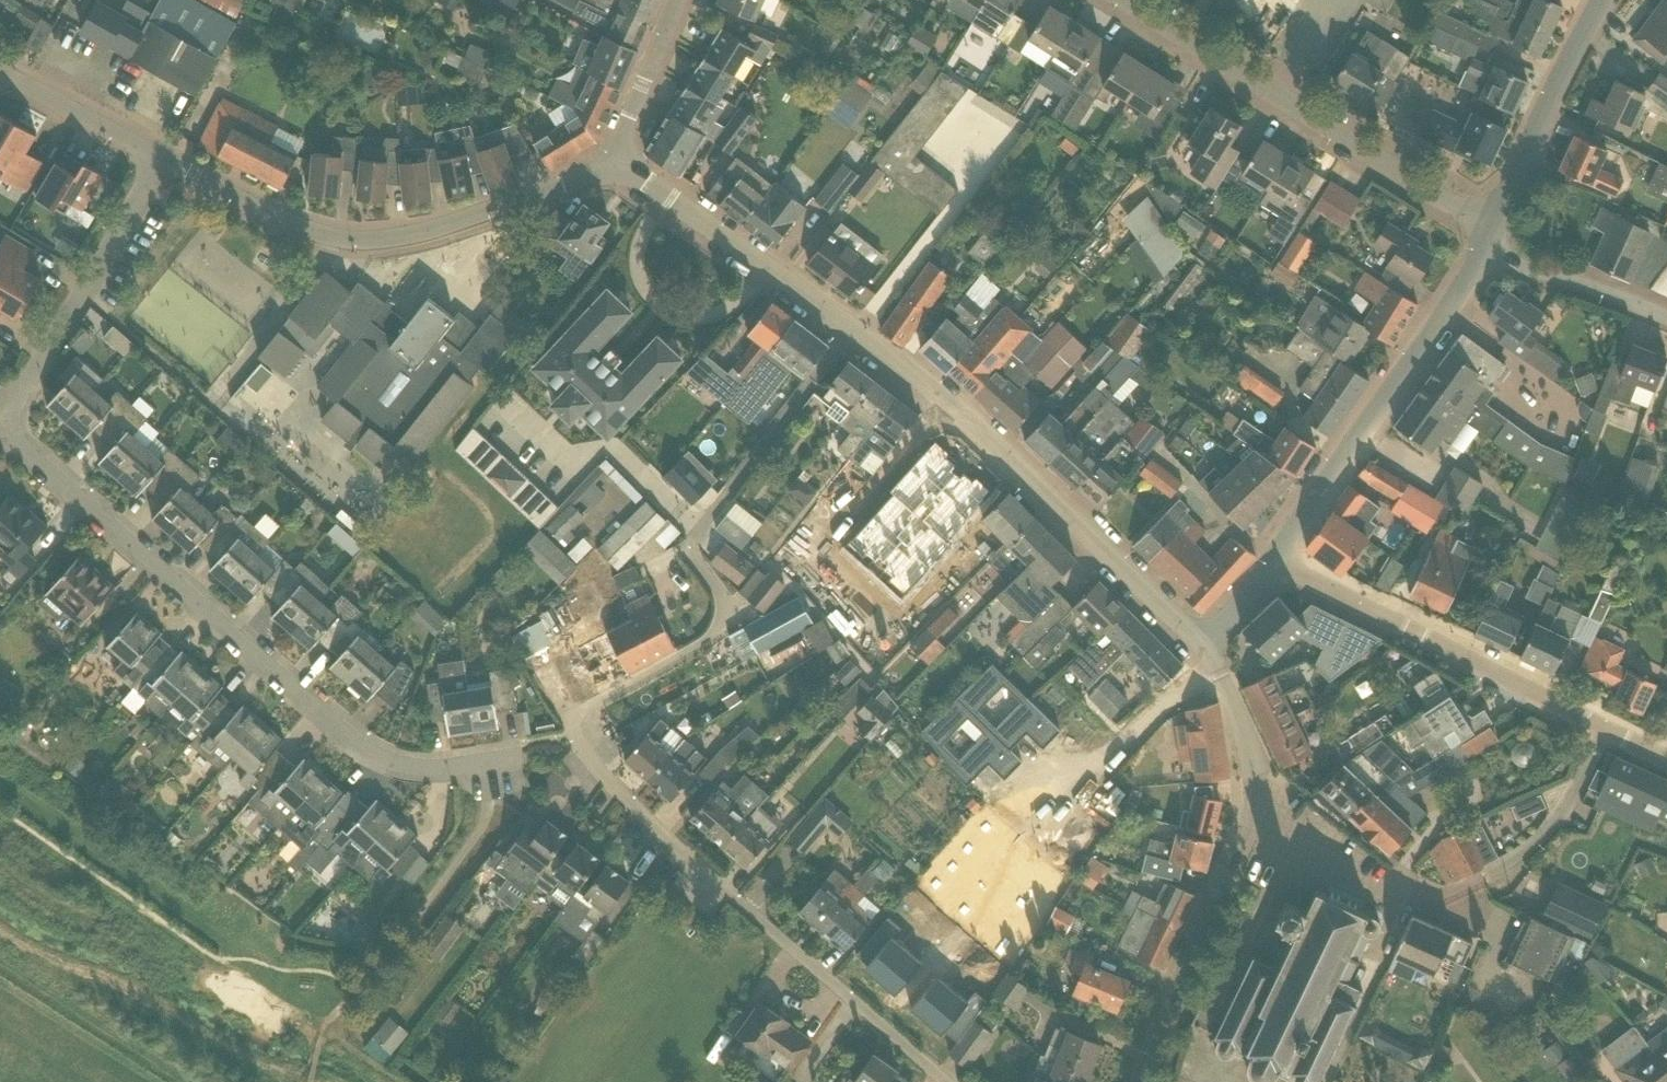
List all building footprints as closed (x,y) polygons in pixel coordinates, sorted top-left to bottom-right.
[(130,54),(129,56),(197,95),(236,27),(189,0),(161,0),(154,13),(162,17),(158,23),(150,19),(142,33),(159,43),(154,52),(137,43),(130,54)] [(247,0),(204,0),(238,18),(247,0)] [(292,0),(271,0),(269,3),(277,6),(273,16),(284,20),(292,0)] [(461,1),(459,0),(437,0),(437,1),(456,11),(461,1)] [(596,0),(553,0),(575,11),(574,13),(609,30),(606,36),(639,50),(650,25),(617,11),(603,4),(596,0)] [(603,4),(617,11),(650,25),(661,0),(596,0),(603,4)] [(718,2),(763,23),(767,14),(760,11),(765,0),(719,0),(718,2)] [(1021,0),(984,0),(979,8),(1006,24),(998,37),(1010,44),(1025,19),(1014,12),(1021,0)] [(1552,31),(1486,0),(1479,0),(1474,12),(1492,20),(1486,32),(1500,39),(1501,37),(1516,43),(1542,55),(1552,31)] [(1563,6),(1557,4),(1559,0),(1518,0),(1516,3),(1510,0),(1486,0),(1552,31),(1563,6)] [(855,1),(846,16),(862,27),(872,12),(855,1)] [(159,43),(142,33),(150,19),(151,18),(144,15),(142,19),(139,24),(99,2),(83,30),(110,45),(111,44),(130,54),(137,43),(154,52),(159,43)] [(1076,21),(1050,4),(1037,26),(1025,19),(1010,44),(1021,51),(1029,39),(1054,54),(1055,54),(1076,21)] [(28,25),(35,14),(23,6),(18,14),(16,17),(28,25)] [(1432,7),(1426,20),(1458,35),(1458,36),(1479,46),(1494,52),(1500,39),(1486,32),(1432,7)] [(1645,37),(1666,54),(1666,9),(1645,37)] [(162,17),(154,13),(151,18),(150,19),(158,23),(162,17)] [(39,52),(54,26),(42,17),(41,18),(35,29),(26,45),(39,52)] [(1458,35),(1426,20),(1419,36),(1472,60),(1473,58),(1479,46),(1458,36),(1458,35)] [(1088,58),(1101,37),(1076,21),(1055,54),(1054,54),(1046,67),(1083,90),(1099,65),(1088,58)] [(780,35),(755,23),(748,38),(752,40),(772,50),(772,49),(779,37),(779,38),(780,35)] [(905,45),(925,57),(938,36),(918,24),(905,45)] [(671,112),(646,152),(681,174),(706,134),(712,138),(716,141),(718,137),(772,50),(752,40),(750,44),(723,28),(671,113),(671,112)] [(589,70),(622,89),(639,50),(606,36),(604,34),(600,44),(585,38),(574,63),(580,66),(589,70)] [(779,37),(772,49),(792,59),(798,47),(779,38),(779,37)] [(1335,81),(1365,100),(1382,72),(1395,80),(1410,56),(1383,39),(1368,63),(1353,53),(1335,81)] [(1150,67),(1124,51),(1111,73),(1099,65),(1083,90),(1096,98),(1097,96),(1105,101),(1112,90),(1129,101),(1150,67)] [(484,66),(465,57),(464,56),(457,71),(481,82),(488,67),(484,66)] [(363,70),(365,65),(363,60),(358,58),(354,60),(352,65),(354,70),(358,72),(363,70)] [(1480,94),(1497,102),(1509,108),(1515,111),(1528,82),(1494,65),(1493,66),(1473,58),(1472,60),(1461,85),(1480,94)] [(937,76),(940,71),(929,62),(925,67),(937,76)] [(580,66),(572,84),(559,78),(549,97),(571,106),(574,108),(580,113),(581,114),(587,123),(598,141),(622,89),(589,70),(580,66)] [(366,84),(381,84),(382,67),(367,67),(366,84)] [(1162,105),(1175,83),(1150,67),(1129,101),(1154,116),(1146,130),(1158,137),(1174,112),(1162,105)] [(932,81),(959,103),(971,89),(940,71),(937,76),(932,81)] [(1641,105),(1666,117),(1666,76),(1660,71),(1645,93),(1616,80),(1605,103),(1593,98),(1587,112),(1628,131),(1641,105)] [(861,112),(873,96),(871,94),(862,88),(849,79),(838,95),(861,112)] [(871,94),(876,87),(867,81),(862,88),(871,94)] [(951,113),(959,103),(932,81),(924,92),(951,113)] [(399,106),(409,104),(407,85),(397,86),(399,106)] [(942,123),(951,113),(924,92),(916,102),(942,123)] [(861,112),(838,95),(826,111),(849,128),(861,112)] [(226,100),(203,147),(219,155),(282,187),(299,155),(271,141),(278,126),(226,100)] [(934,133),(942,123),(916,102),(908,113),(934,133)] [(1003,108),(1015,115),(1018,111),(1019,109),(1007,102),(1005,104),(1003,108)] [(1434,110),(1422,135),(1456,151),(1458,146),(1491,161),(1507,128),(1501,125),(1509,108),(1497,102),(1490,120),(1473,112),(1467,125),(1434,110)] [(759,119),(742,106),(718,137),(716,141),(732,153),(759,119)] [(1239,154),(1238,154),(1240,151),(1229,144),(1241,125),(1212,107),(1191,141),(1205,151),(1192,172),(1217,187),(1222,179),(1239,154)] [(1083,118),(1071,110),(1064,122),(1076,130),(1083,118)] [(17,122),(0,112),(0,151),(17,122)] [(934,133),(908,113),(899,125),(925,144),(934,133)] [(587,123),(581,114),(560,127),(534,143),(551,170),(598,141),(587,123)] [(2,176),(27,191),(44,162),(27,151),(37,134),(17,122),(0,151),(0,164),(6,168),(2,176)] [(471,124),(436,131),(439,147),(444,174),(449,196),(475,191),(470,169),(485,165),(476,139),(471,124)] [(884,171),(895,179),(915,154),(916,155),(925,144),(899,125),(872,160),(884,170),(884,171)] [(485,165),(492,187),(517,179),(512,163),(530,157),(521,130),(502,136),(501,131),(476,139),(485,165)] [(1576,134),(1560,169),(1616,195),(1623,179),(1598,168),(1607,148),(1576,134)] [(311,193),(339,195),(342,169),(355,170),(359,137),(334,135),(332,155),(315,153),(311,193)] [(402,163),(400,151),(402,138),(387,137),(386,139),(385,146),(364,145),(359,197),(385,200),(387,177),(404,179),(402,162),(402,163)] [(1067,137),(1060,145),(1073,156),(1080,147),(1067,137)] [(1289,154),(1264,139),(1250,161),(1239,154),(1222,179),(1259,202),(1289,154)] [(404,179),(406,201),(432,198),(429,175),(444,174),(439,147),(427,148),(428,160),(402,162),(404,179)] [(915,154),(895,179),(907,188),(926,163),(916,155),(915,154)] [(1301,193),(1315,171),(1289,154),(1259,202),(1297,225),(1313,200),(1301,193)] [(738,155),(708,194),(720,204),(742,221),(765,194),(765,193),(773,183),(738,155)] [(872,160),(872,161),(849,191),(861,200),(884,171),(884,170),(872,160)] [(57,162),(37,197),(66,214),(73,202),(84,209),(104,174),(85,162),(78,174),(57,162)] [(1647,189),(1657,194),(1666,198),(1666,165),(1660,162),(1647,189)] [(937,172),(926,163),(907,188),(918,197),(937,172)] [(817,200),(824,205),(831,211),(853,183),(839,172),(817,200)] [(948,181),(937,172),(918,197),(929,205),(948,181)] [(765,194),(742,221),(774,247),(806,206),(774,181),(773,183),(765,193),(765,194)] [(929,205),(940,213),(959,190),(948,181),(929,205)] [(1330,216),(1346,190),(1331,181),(1315,206),(1315,207),(1322,211),(1330,216)] [(1149,185),(1171,223),(1183,205),(1151,182),(1149,185)] [(1344,225),(1360,200),(1346,190),(1330,216),(1344,225)] [(1149,196),(1124,219),(1138,240),(1163,276),(1164,276),(1175,264),(1175,265),(1188,252),(1162,215),(1149,196)] [(600,234),(610,221),(585,203),(573,220),(557,209),(539,235),(554,246),(561,237),(576,248),(561,269),(577,280),(592,259),(593,260),(607,239),(600,234)] [(1322,211),(1315,207),(1301,230),(1308,234),(1322,211)] [(1608,232),(1594,263),(1628,279),(1650,232),(1603,208),(1595,226),(1608,232)] [(841,221),(809,263),(852,296),(859,287),(861,289),(865,284),(863,283),(885,254),(841,221)] [(1394,255),(1379,279),(1405,295),(1414,280),(1417,282),(1433,256),(1406,239),(1408,235),(1388,223),(1375,244),(1394,255)] [(1212,229),(1206,238),(1220,248),(1226,238),(1212,229)] [(1301,230),(1287,251),(1300,259),(1314,238),(1308,234),(1301,230)] [(985,231),(969,251),(984,264),(1001,244),(985,231)] [(1659,260),(1658,265),(1666,267),(1666,234),(1658,232),(1652,259),(1659,260)] [(7,234),(0,245),(0,281),(31,299),(42,279),(25,268),(35,251),(7,234)] [(1058,265),(1048,255),(1035,268),(1046,278),(1058,265)] [(1170,310),(1203,267),(1195,260),(1162,303),(1170,310)] [(931,261),(882,330),(903,346),(927,313),(926,312),(952,275),(931,261)] [(1300,274),(1294,270),(1281,262),(1280,261),(1271,274),(1292,287),(1300,274)] [(1149,290),(1134,307),(1141,312),(1146,306),(1148,308),(1161,293),(1160,292),(1181,271),(1175,265),(1175,264),(1164,276),(1163,276),(1149,290)] [(1405,295),(1379,279),(1365,270),(1354,288),(1359,291),(1377,302),(1363,324),(1362,325),(1369,329),(1393,344),(1418,303),(1405,295)] [(502,300),(499,305),(492,313),(480,328),(459,311),(455,317),(429,297),(409,323),(391,309),(385,304),(385,303),(359,282),(352,291),(327,271),(291,316),(270,341),(259,355),(285,376),(306,350),(314,356),(337,328),(354,341),(318,387),(327,394),(329,410),(322,419),(381,466),(388,457),(405,455),(414,462),(475,386),(470,382),(481,368),(487,373),(519,334),(528,321),(502,300)] [(957,306),(955,308),(961,313),(954,321),(947,316),(921,346),(948,370),(1003,304),(994,297),(1001,288),(985,274),(964,298),(957,306)] [(19,319),(31,299),(0,281),(0,310),(1,308),(19,319)] [(608,288),(535,367),(562,393),(553,403),(572,420),(581,410),(609,436),(682,358),(658,336),(623,373),(616,367),(623,358),(612,347),(604,355),(597,348),(632,311),(608,288)] [(1528,333),(1543,312),(1530,302),(1528,304),(1508,289),(1489,316),(1508,330),(1500,341),(1522,358),(1536,339),(1528,333)] [(957,306),(964,298),(956,291),(949,299),(957,306)] [(1362,325),(1363,324),(1316,293),(1295,327),(1299,330),(1298,331),(1347,365),(1348,364),(1369,329),(1362,325)] [(771,350),(795,318),(773,301),(749,332),(756,338),(712,393),(726,404),(743,383),(742,382),(771,350)] [(1040,341),(1003,308),(948,370),(974,393),(1011,351),(1023,361),(1023,360),(1040,341)] [(1291,322),(1295,316),(1288,311),(1285,317),(1291,322)] [(805,376),(829,345),(795,318),(771,350),(742,382),(743,383),(767,402),(794,367),(805,376)] [(135,344),(114,325),(104,337),(125,355),(135,344)] [(1286,348),(1315,367),(1300,388),(1316,399),(1303,417),(1331,436),(1370,379),(1348,364),(1347,365),(1298,331),(1286,348)] [(1506,364),(1463,332),(1415,398),(1438,415),(1441,411),(1446,414),(1450,408),(1479,430),(1494,441),(1525,464),(1566,481),(1575,457),(1540,442),(1507,418),(1503,424),(1482,408),(1496,390),(1490,386),(1506,364)] [(1040,400),(1024,386),(1035,372),(1053,388),(1072,366),(1054,347),(1045,339),(1024,361),(1023,360),(1023,361),(1011,351),(974,393),(1014,429),(1040,400)] [(1094,387),(1062,423),(1049,411),(1025,439),(1050,462),(1110,397),(1111,397),(1130,376),(1139,366),(1140,365),(1103,340),(1077,369),(1073,373),(1084,383),(1087,380),(1094,387)] [(1633,343),(1627,359),(1615,354),(1594,408),(1606,413),(1612,397),(1630,403),(1631,401),(1648,407),(1662,371),(1663,372),(1666,365),(1664,365),(1666,357),(1666,356),(1633,343)] [(12,361),(18,351),(7,345),(4,351),(6,358),(12,361)] [(105,378),(91,367),(78,355),(78,356),(62,375),(62,374),(61,375),(68,381),(48,404),(48,405),(49,404),(67,420),(94,389),(105,378)] [(1234,363),(1227,357),(1218,368),(1226,374),(1234,363)] [(832,386),(822,398),(831,405),(828,409),(842,421),(873,379),(850,361),(832,385),(832,386)] [(1273,409),(1285,391),(1247,365),(1234,383),(1273,409)] [(1156,378),(1139,366),(1130,376),(1140,383),(1148,389),(1156,378)] [(1582,395),(1599,389),(1592,371),(1575,378),(1582,395)] [(1110,397),(1050,462),(1077,486),(1102,457),(1123,435),(1111,424),(1124,410),(1120,407),(1121,407),(1119,406),(1140,383),(1130,376),(1111,397),(1110,397)] [(850,455),(896,396),(873,379),(842,421),(853,430),(839,446),(850,455)] [(107,401),(94,389),(67,420),(86,437),(85,437),(86,438),(95,428),(104,436),(132,404),(117,390),(107,401)] [(919,415),(896,396),(850,455),(873,474),(919,415)] [(1415,398),(1396,424),(1433,451),(1440,442),(1431,436),(1435,431),(1463,451),(1479,430),(1450,408),(1446,414),(1441,411),(1438,415),(1415,398)] [(1589,422),(1594,408),(1581,399),(1579,403),(1578,409),(1579,414),(1582,418),(1586,420),(1589,422)] [(133,435),(148,418),(132,404),(104,436),(114,446),(100,462),(100,463),(101,462),(119,478),(146,447),(133,435)] [(1124,436),(1136,422),(1124,410),(1111,424),(1123,435),(1124,436)] [(1166,432),(1143,414),(1136,422),(1124,436),(1146,455),(1166,432)] [(1233,432),(1241,437),(1240,437),(1297,475),(1317,446),(1286,425),(1276,439),(1243,417),(1233,432)] [(1195,425),(1187,419),(1180,430),(1188,435),(1195,425)] [(559,506),(474,426),(454,447),(540,527),(559,506)] [(215,440),(234,456),(245,444),(226,427),(215,440)] [(1178,450),(1186,440),(1177,433),(1170,444),(1178,450)] [(1077,486),(1100,506),(1146,455),(1124,436),(1123,435),(1102,457),(1077,486)] [(146,486),(155,495),(185,462),(156,436),(146,447),(119,478),(138,494),(137,495),(138,496),(146,486)] [(1228,449),(1243,458),(1241,460),(1276,495),(1297,475),(1240,437),(1228,449)] [(897,578),(900,574),(911,584),(951,540),(947,537),(986,495),(976,485),(979,481),(965,469),(960,475),(953,467),(958,462),(944,449),(941,453),(930,443),(890,487),(894,490),(855,533),(865,542),(862,546),(876,558),(881,553),(888,560),(883,565),(897,578)] [(684,455),(664,475),(692,504),(713,484),(684,455)] [(1633,457),(1618,500),(1646,509),(1661,466),(1633,457)] [(607,471),(637,502),(643,496),(607,458),(600,465),(607,471)] [(1183,482),(1152,458),(1140,473),(1172,496),(1183,482)] [(1584,458),(1574,476),(1591,484),(1600,466),(1584,458)] [(1397,502),(1392,509),(1419,526),(1416,530),(1425,536),(1435,519),(1444,504),(1409,483),(1371,459),(1359,474),(1397,502)] [(1259,511),(1276,495),(1241,460),(1225,475),(1229,478),(1259,511)] [(172,534),(199,503),(186,491),(200,475),(185,462),(155,495),(165,505),(153,518),(154,518),(172,534)] [(1456,468),(1438,498),(1466,515),(1484,485),(1456,468)] [(607,473),(598,480),(609,494),(618,487),(607,473)] [(1208,491),(1243,527),(1259,511),(1229,478),(1225,475),(1208,491)] [(805,483),(797,476),(787,488),(806,502),(817,490),(807,482),(805,483)] [(1375,502),(1351,485),(1320,528),(1332,537),(1335,534),(1351,545),(1360,532),(1368,538),(1375,529),(1364,521),(1372,516),(1375,510),(1375,502)] [(1010,492),(984,518),(1008,543),(1035,517),(1010,492)] [(1537,546),(1561,557),(1584,504),(1560,494),(1537,546)] [(27,550),(49,525),(48,524),(45,527),(10,497),(11,496),(10,496),(0,507),(0,560),(9,568),(3,575),(13,584),(36,558),(27,550)] [(1195,521),(1194,520),(1186,512),(1189,509),(1177,498),(1134,545),(1152,563),(1184,531),(1195,521)] [(307,515),(314,508),(306,500),(299,508),(307,515)] [(619,568),(667,521),(647,501),(599,549),(619,568)] [(770,516),(782,531),(801,516),(788,501),(770,516)] [(1616,510),(1597,502),(1590,518),(1609,526),(1616,510)] [(213,515),(199,503),(172,534),(191,550),(190,551),(191,552),(200,542),(209,550),(234,522),(239,517),(223,503),(213,515)] [(572,503),(547,527),(560,540),(585,515),(572,503)] [(1453,509),(1444,504),(1435,519),(1444,524),(1450,512),(1453,509)] [(1662,520),(1666,511),(1656,506),(1651,515),(1662,520)] [(270,535),(280,523),(266,512),(257,524),(270,535)] [(727,514),(717,528),(742,548),(753,534),(727,514)] [(1060,592),(1052,585),(1077,559),(1035,517),(1008,543),(990,561),(991,562),(1010,581),(997,596),(1020,619),(1005,636),(1010,640),(1026,656),(1042,639),(1041,638),(1056,623),(1056,624),(1072,608),(1058,594),(1060,592)] [(239,526),(234,522),(209,550),(219,559),(211,569),(212,569),(231,585),(267,543),(270,539),(268,538),(255,526),(246,518),(239,526)] [(1211,559),(1195,543),(1206,532),(1195,521),(1184,531),(1152,563),(1188,595),(1217,565),(1211,559)] [(328,532),(356,557),(365,546),(338,522),(328,532)] [(1320,528),(1307,545),(1343,572),(1368,538),(1360,532),(1351,545),(1335,534),(1332,537),(1320,528)] [(1474,547),(1439,531),(1410,591),(1447,609),(1470,560),(1468,559),(1474,547)] [(587,534),(569,552),(578,562),(597,543),(587,534)] [(1188,595),(1186,596),(1186,597),(1203,613),(1256,555),(1237,541),(1237,542),(1232,537),(1211,559),(1217,565),(1188,595)] [(296,568),(284,557),(267,543),(231,585),(248,601),(248,602),(261,588),(270,596),(296,568)] [(726,571),(738,555),(725,545),(713,560),(726,571)] [(559,584),(578,566),(562,549),(543,568),(559,584)] [(752,566),(738,555),(726,571),(740,582),(752,566)] [(79,556),(45,591),(80,624),(117,585),(116,585),(112,589),(79,557),(80,557),(79,556)] [(583,567),(589,580),(605,573),(598,559),(583,567)] [(292,631),(320,601),(331,588),(301,562),(296,568),(270,596),(281,606),(273,615),(273,616),(274,615),(292,631)] [(1545,603),(1549,596),(1555,582),(1561,573),(1545,564),(1530,596),(1545,603)] [(771,572),(769,576),(750,600),(763,610),(785,583),(771,572)] [(1376,584),(1388,592),(1394,581),(1382,574),(1376,584)] [(1474,634),(1508,649),(1524,615),(1514,610),(1519,601),(1511,583),(1500,578),(1491,599),(1474,634)] [(1099,581),(1072,608),(1056,624),(1064,630),(1080,614),(1099,633),(1103,629),(1104,630),(1126,607),(1099,581)] [(1602,623),(1616,593),(1602,589),(1589,617),(1602,623)] [(344,594),(330,610),(320,601),(292,631),(311,647),(310,648),(311,648),(319,639),(329,647),(353,620),(362,611),(344,594)] [(576,648),(597,688),(629,672),(675,648),(656,611),(657,610),(655,607),(654,608),(648,595),(626,606),(591,624),(597,637),(576,648)] [(1326,683),(1361,657),(1376,646),(1386,639),(1385,638),(1384,638),(1346,619),(1312,603),(1298,616),(1279,595),(1263,609),(1259,613),(1243,628),(1245,630),(1270,657),(1270,658),(1272,659),(1295,637),(1319,649),(1311,667),(1326,683)] [(621,604),(616,596),(608,600),(612,609),(621,604)] [(1521,655),(1554,671),(1555,670),(1570,638),(1590,647),(1596,636),(1602,623),(1589,617),(1561,605),(1562,602),(1549,596),(1545,603),(1521,655)] [(801,597),(746,626),(760,652),(815,622),(801,597)] [(412,612),(419,619),(431,604),(426,598),(412,612)] [(1147,628),(1126,607),(1104,630),(1109,635),(1115,641),(1104,652),(1094,642),(1070,666),(1089,686),(1118,657),(1124,651),(1125,651),(1147,628)] [(920,654),(937,636),(938,638),(959,616),(951,608),(912,647),(920,654)] [(139,612),(138,611),(107,647),(122,660),(113,670),(125,681),(126,681),(133,687),(165,651),(155,642),(163,632),(162,631),(162,632),(138,612),(139,612)] [(806,635),(802,637),(763,657),(767,665),(797,649),(802,658),(828,646),(835,641),(824,619),(816,623),(803,630),(806,635)] [(350,682),(377,651),(382,645),(353,620),(329,647),(339,656),(330,666),(331,667),(332,666),(350,682)] [(524,657),(548,644),(536,623),(513,636),(524,657)] [(1184,665),(1147,628),(1125,651),(1124,651),(1118,657),(1131,670),(1137,664),(1161,688),(1184,665)] [(1620,687),(1614,700),(1642,712),(1656,682),(1609,660),(1616,645),(1596,636),(1590,647),(1581,668),(1620,687)] [(835,641),(828,646),(838,662),(851,654),(842,638),(835,642),(835,641)] [(1042,639),(1026,656),(1035,665),(1051,649),(1042,639)] [(174,659),(165,651),(133,687),(137,691),(147,700),(145,702),(161,716),(165,712),(203,669),(183,651),(184,650),(183,649),(174,659)] [(376,691),(386,700),(394,707),(406,693),(416,672),(411,670),(400,660),(395,666),(377,651),(350,682),(368,698),(368,699),(376,691)] [(847,685),(863,670),(852,659),(837,674),(847,685)] [(1010,748),(1011,747),(1027,730),(1043,745),(1060,726),(989,662),(955,698),(1010,748)] [(1277,678),(1290,672),(1287,666),(1281,669),(1243,688),(1282,767),(1313,752),(1277,678)] [(490,672),(491,680),(467,683),(468,689),(474,730),(499,727),(500,727),(497,711),(517,708),(514,687),(522,683),(513,668),(490,672)] [(199,735),(226,705),(216,695),(224,686),(223,685),(223,686),(203,669),(165,712),(179,725),(177,727),(187,736),(190,732),(191,733),(194,730),(199,735)] [(795,692),(808,683),(798,670),(785,679),(795,692)] [(1417,682),(1431,706),(1450,693),(1435,670),(1417,682)] [(830,708),(841,718),(872,687),(861,676),(830,708)] [(1099,708),(1119,689),(1109,678),(1089,697),(1099,708)] [(468,689),(455,691),(453,679),(428,683),(433,721),(447,719),(450,735),(451,735),(451,734),(474,730),(468,689)] [(0,689),(0,709),(9,694),(0,689)] [(742,700),(742,699),(735,690),(723,699),(729,708),(729,709),(742,700)] [(1313,702),(1316,707),(1334,698),(1332,693),(1313,702)] [(1434,758),(1444,752),(1493,722),(1485,708),(1473,715),(1459,708),(1450,693),(1431,706),(1401,726),(1414,747),(1424,741),(1434,758)] [(873,695),(858,711),(868,720),(860,729),(872,740),(881,730),(880,729),(894,713),(873,695)] [(1023,758),(1011,747),(1010,748),(955,698),(921,733),(967,787),(990,762),(1006,777),(1023,758)] [(1197,780),(1230,776),(1220,703),(1219,701),(1186,710),(1187,719),(1176,721),(1182,759),(1193,757),(1197,780)] [(234,758),(264,722),(244,704),(245,704),(244,703),(235,713),(226,705),(199,735),(191,743),(219,767),(223,766),(224,767),(234,757),(234,758)] [(704,725),(714,718),(710,711),(699,717),(704,725)] [(684,737),(662,717),(626,759),(648,779),(684,737)] [(554,718),(536,722),(538,731),(556,728),(554,718)] [(164,730),(155,722),(148,731),(156,738),(164,730)] [(284,740),(264,722),(234,758),(248,770),(238,781),(248,789),(252,784),(259,790),(286,758),(276,750),(285,740),(284,739),(284,740)] [(136,742),(138,743),(144,737),(143,736),(148,731),(140,723),(131,733),(138,739),(136,742)] [(749,725),(720,750),(731,758),(732,759),(761,735),(749,725)] [(1470,757),(1499,739),(1490,725),(1461,743),(1470,757)] [(1345,761),(1367,746),(1355,727),(1332,742),(1345,761)] [(632,739),(632,733),(628,730),(622,730),(619,734),(619,740),(623,743),(629,743),(632,739)] [(151,743),(156,738),(148,731),(143,736),(144,737),(146,739),(151,743)] [(648,779),(672,800),(708,758),(684,737),(648,779)] [(1321,787),(1321,788),(1350,815),(1387,776),(1403,759),(1382,738),(1344,763),(1321,787)] [(176,757),(163,744),(154,754),(168,766),(176,757)] [(710,781),(731,758),(720,750),(704,769),(701,773),(710,781)] [(933,764),(939,758),(933,751),(926,757),(933,764)] [(1428,784),(1454,769),(1444,752),(1434,758),(1433,759),(1420,767),(1414,771),(1428,784)] [(76,754),(65,766),(77,776),(87,763),(76,754)] [(1616,756),(1602,787),(1603,788),(1600,795),(1612,801),(1616,794),(1666,817),(1666,779),(1616,756)] [(281,828),(325,776),(305,758),(306,758),(305,757),(297,767),(290,761),(286,758),(259,790),(252,798),(252,803),(266,815),(266,819),(273,825),(278,826),(281,828)] [(1394,783),(1414,771),(1403,759),(1387,776),(1394,783)] [(1409,796),(1428,784),(1414,771),(1394,783),(1387,776),(1350,815),(1370,834),(1407,794),(1409,796)] [(691,817),(708,831),(719,818),(746,786),(752,779),(745,773),(732,788),(723,780),(691,817)] [(345,793),(325,776),(281,828),(282,830),(282,833),(289,839),(293,839),(301,846),(288,861),(298,870),(314,853),(322,844),(349,813),(348,812),(338,803),(346,793),(345,793)] [(109,802),(116,793),(120,787),(106,777),(95,791),(109,802)] [(1221,800),(1214,798),(1212,784),(1195,786),(1196,793),(1192,810),(1184,808),(1180,825),(1213,833),(1221,800)] [(719,818),(708,831),(724,845),(757,808),(764,800),(746,786),(719,818)] [(1387,850),(1390,852),(1427,812),(1409,796),(1407,794),(1370,834),(1387,850)] [(967,804),(973,811),(979,805),(974,797),(967,804)] [(349,813),(322,844),(336,856),(339,853),(354,866),(367,851),(368,852),(396,818),(377,802),(378,800),(378,799),(370,808),(359,799),(348,812),(349,813)] [(826,799),(791,840),(806,852),(828,825),(840,835),(852,821),(826,799)] [(1517,820),(1535,812),(1529,799),(1511,806),(1517,820)] [(1138,804),(1129,801),(1126,810),(1135,813),(1138,804)] [(993,853),(992,853),(980,842),(1001,818),(982,802),(913,882),(944,909),(993,853)] [(780,828),(766,815),(757,808),(724,845),(747,865),(780,828)] [(396,818),(368,852),(382,864),(366,883),(383,897),(400,878),(412,888),(432,863),(421,853),(410,843),(418,834),(417,834),(416,835),(396,818)] [(556,852),(568,835),(548,820),(535,837),(524,829),(496,867),(527,891),(535,881),(534,881),(556,852)] [(1489,837),(1475,845),(1467,826),(1445,836),(1438,845),(1446,864),(1442,865),(1450,882),(1485,866),(1484,864),(1499,856),(1489,837)] [(993,853),(944,909),(975,936),(1023,880),(1023,879),(1010,869),(1031,845),(1013,829),(992,853),(993,853)] [(182,839),(172,830),(165,837),(176,846),(182,839)] [(1206,868),(1213,840),(1179,831),(1176,843),(1151,837),(1147,853),(1142,869),(1176,878),(1180,861),(1206,868)] [(600,859),(579,843),(566,860),(556,852),(534,881),(535,881),(552,893),(550,896),(564,907),(582,882),(600,859)] [(1023,880),(975,936),(1012,968),(1055,908),(1041,895),(1062,871),(1044,855),(1023,879),(1023,880)] [(1094,889),(1103,873),(1104,872),(1107,874),(1111,867),(1093,857),(1079,879),(1094,889)] [(1636,864),(1642,878),(1658,870),(1651,857),(1636,864)] [(555,919),(571,931),(585,912),(599,922),(629,881),(608,864),(590,888),(582,882),(564,907),(555,919)] [(846,902),(822,930),(845,950),(869,921),(853,908),(880,876),(870,866),(854,884),(855,885),(842,899),(846,902)] [(800,912),(822,930),(846,902),(842,899),(855,885),(854,884),(836,869),(800,912)] [(1183,929),(1199,895),(1165,882),(1156,900),(1133,890),(1122,911),(1133,917),(1138,908),(1183,929)] [(1606,904),(1559,882),(1544,914),(1591,936),(1606,904)] [(1253,955),(1252,956),(1251,958),(1251,959),(1252,960),(1247,969),(1246,969),(1246,970),(1245,969),(1244,971),(1245,972),(1245,973),(1235,994),(1234,994),(1233,994),(1232,997),(1233,998),(1232,998),(1233,999),(1223,1020),(1222,1020),(1221,1021),(1221,1020),(1219,1023),(1220,1023),(1220,1024),(1221,1024),(1217,1032),(1216,1032),(1216,1033),(1215,1032),(1214,1035),(1215,1035),(1214,1036),(1215,1036),(1215,1037),(1218,1039),(1217,1042),(1216,1043),(1216,1045),(1216,1047),(1216,1048),(1217,1050),(1217,1051),(1218,1053),(1219,1055),(1221,1056),(1223,1057),(1224,1057),(1226,1058),(1228,1058),(1229,1058),(1231,1057),(1233,1056),(1234,1055),(1236,1054),(1236,1053),(1249,1059),(1248,1062),(1248,1063),(1247,1065),(1247,1067),(1248,1068),(1248,1071),(1249,1073),(1250,1074),(1251,1076),(1251,1077),(1252,1078),(1254,1079),(1256,1081),(1259,1081),(1260,1081),(1268,1081),(1269,1081),(1272,1080),(1275,1078),(1277,1076),(1278,1075),(1278,1073),(1291,1079),(1291,1080),(1291,1081),(1320,1081),(1319,1081),(1323,1073),(1324,1074),(1325,1073),(1326,1071),(1326,1070),(1325,1069),(1335,1048),(1336,1048),(1337,1047),(1338,1048),(1339,1045),(1338,1044),(1339,1044),(1338,1043),(1348,1022),(1349,1022),(1350,1022),(1351,1020),(1350,1019),(1350,1018),(1355,1008),(1356,1008),(1357,1008),(1358,1006),(1357,1005),(1357,1004),(1363,990),(1348,983),(1358,962),(1359,963),(1360,960),(1359,960),(1370,936),(1373,936),(1374,936),(1376,935),(1378,934),(1380,932),(1380,931),(1381,930),(1381,928),(1381,927),(1381,926),(1381,924),(1381,923),(1380,921),(1379,920),(1377,918),(1376,917),(1374,917),(1372,916),(1370,916),(1368,915),(1369,914),(1355,908),(1357,903),(1332,891),(1330,896),(1317,889),(1306,911),(1286,901),(1276,923),(1289,930),(1273,965),(1253,955)] [(1074,916),(1055,908),(1047,924),(1067,934),(1067,932),(1074,916)] [(1119,945),(1137,954),(1137,955),(1164,968),(1183,929),(1138,908),(1133,917),(1119,945)] [(1412,914),(1394,954),(1434,973),(1443,955),(1464,964),(1474,942),(1412,914)] [(1575,936),(1526,914),(1506,958),(1554,981),(1575,936)] [(892,919),(860,956),(880,974),(877,978),(899,996),(926,964),(897,939),(905,929),(892,919)] [(460,933),(442,920),(423,947),(440,960),(460,933)] [(582,969),(587,963),(606,938),(605,938),(593,929),(584,940),(574,954),(573,953),(569,959),(582,969)] [(1589,943),(1576,937),(1569,953),(1581,959),(1589,943)] [(1080,947),(1078,951),(1070,948),(1065,961),(1073,964),(1072,968),(1084,973),(1071,1004),(1092,1012),(1097,1000),(1116,1008),(1128,980),(1089,964),(1093,953),(1080,947)] [(1583,966),(1598,976),(1606,964),(1592,954),(1583,966)] [(1574,994),(1593,980),(1582,966),(1564,980),(1574,994)] [(994,991),(1015,1007),(1030,988),(1008,972),(994,991)] [(935,1021),(959,1041),(987,1000),(975,990),(967,999),(938,974),(911,1006),(932,1025),(935,1021)] [(547,986),(537,1004),(550,1012),(560,993),(547,986)] [(451,998),(439,1015),(449,1022),(461,1006),(451,998)] [(792,1067),(811,1041),(787,1023),(789,1021),(762,1002),(739,1033),(766,1052),(768,1050),(792,1067)] [(950,1052),(969,1067),(994,1034),(974,1020),(959,1041),(950,1052)] [(1358,1036),(1374,1044),(1380,1032),(1364,1024),(1358,1036)] [(392,1051),(408,1033),(399,1025),(391,1034),(382,1025),(364,1047),(386,1065),(396,1054),(392,1051)] [(1090,1073),(1101,1044),(1069,1031),(1069,1032),(1056,1026),(1050,1043),(1063,1048),(1058,1060),(1090,1073)] [(1658,1057),(1658,1056),(1666,1068),(1666,1027),(1647,1043),(1658,1057)] [(1554,1066),(1556,1064),(1568,1055),(1557,1040),(1542,1051),(1554,1066)] [(1448,1062),(1452,1047),(1440,1043),(1435,1058),(1448,1062)] [(1658,1056),(1658,1057),(1647,1043),(1614,1068),(1625,1081),(1666,1081),(1666,1068),(1658,1056)] [(516,1049),(507,1048),(506,1060),(514,1061),(516,1049)] [(1413,1049),(1407,1061),(1424,1069),(1429,1057),(1413,1049)] [(898,1069),(874,1052),(854,1081),(855,1081),(889,1081),(898,1069)] [(1556,1064),(1570,1081),(1576,1081),(1587,1074),(1571,1053),(1556,1064)] [(1029,1081),(1086,1081),(1090,1073),(1058,1060),(1051,1077),(1033,1071),(1029,1081)]
